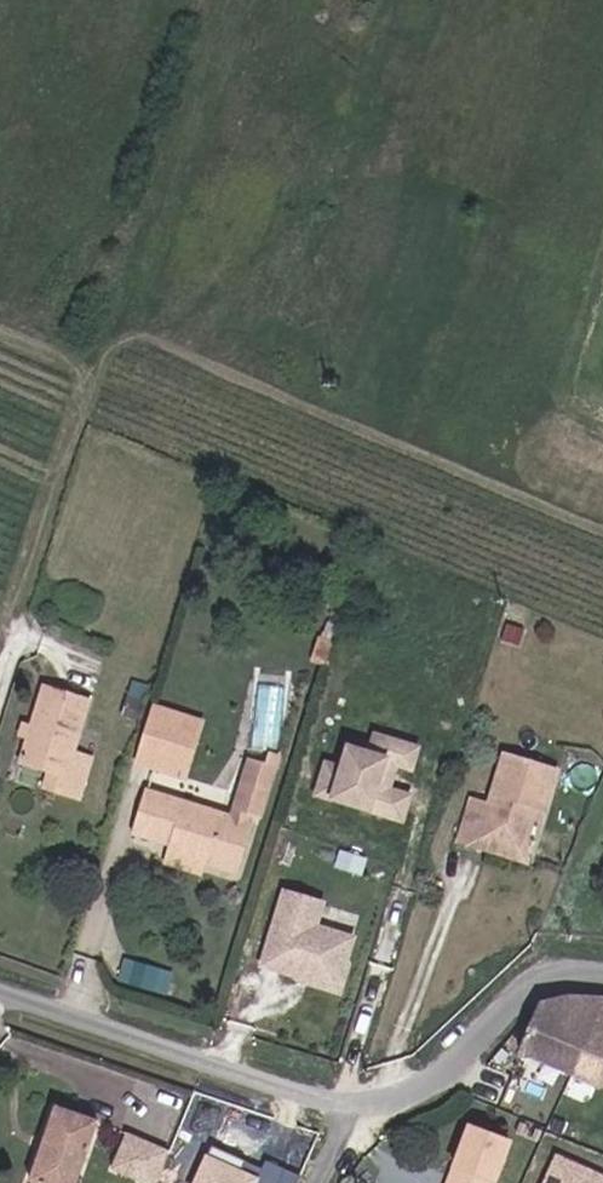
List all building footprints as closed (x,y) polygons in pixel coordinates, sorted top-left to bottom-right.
[(314,601),(318,585),(305,581),(300,598),(314,601)] [(494,628),(500,612),(484,606),(478,622),(494,628)] [(284,640),(300,645),(306,627),(290,622),(284,640)] [(101,702),(54,685),(34,766),(62,773),(57,795),(91,808),(103,758),(88,752),(101,702)] [(160,704),(143,766),(196,781),(212,720),(160,704)] [(417,745),(376,735),(371,753),(350,746),(340,776),(321,770),(314,793),(333,799),(356,807),(357,806),(397,819),(404,795),(364,783),(371,762),(410,772),(417,745)] [(565,771),(512,753),(498,804),(480,798),(465,843),(537,867),(540,838),(544,825),(552,822),(565,771)] [(261,824),(158,789),(142,836),(176,846),(173,865),(214,879),(215,868),(244,875),(261,824)] [(326,899),(283,886),(259,964),(341,989),(357,936),(319,924),(326,899)] [(171,989),(174,969),(126,960),(122,981),(171,989)] [(525,1054),(602,1085),(602,1002),(583,999),(541,1005),(525,1054)] [(60,1106),(37,1182),(85,1182),(105,1120),(60,1106)] [(135,1137),(120,1172),(147,1182),(163,1182),(175,1154),(135,1137)] [(556,1151),(543,1182),(602,1182),(602,1170),(556,1151)] [(196,1182),(277,1182),(278,1180),(207,1154),(196,1182)] [(461,1169),(457,1182),(495,1182),(461,1169)]
